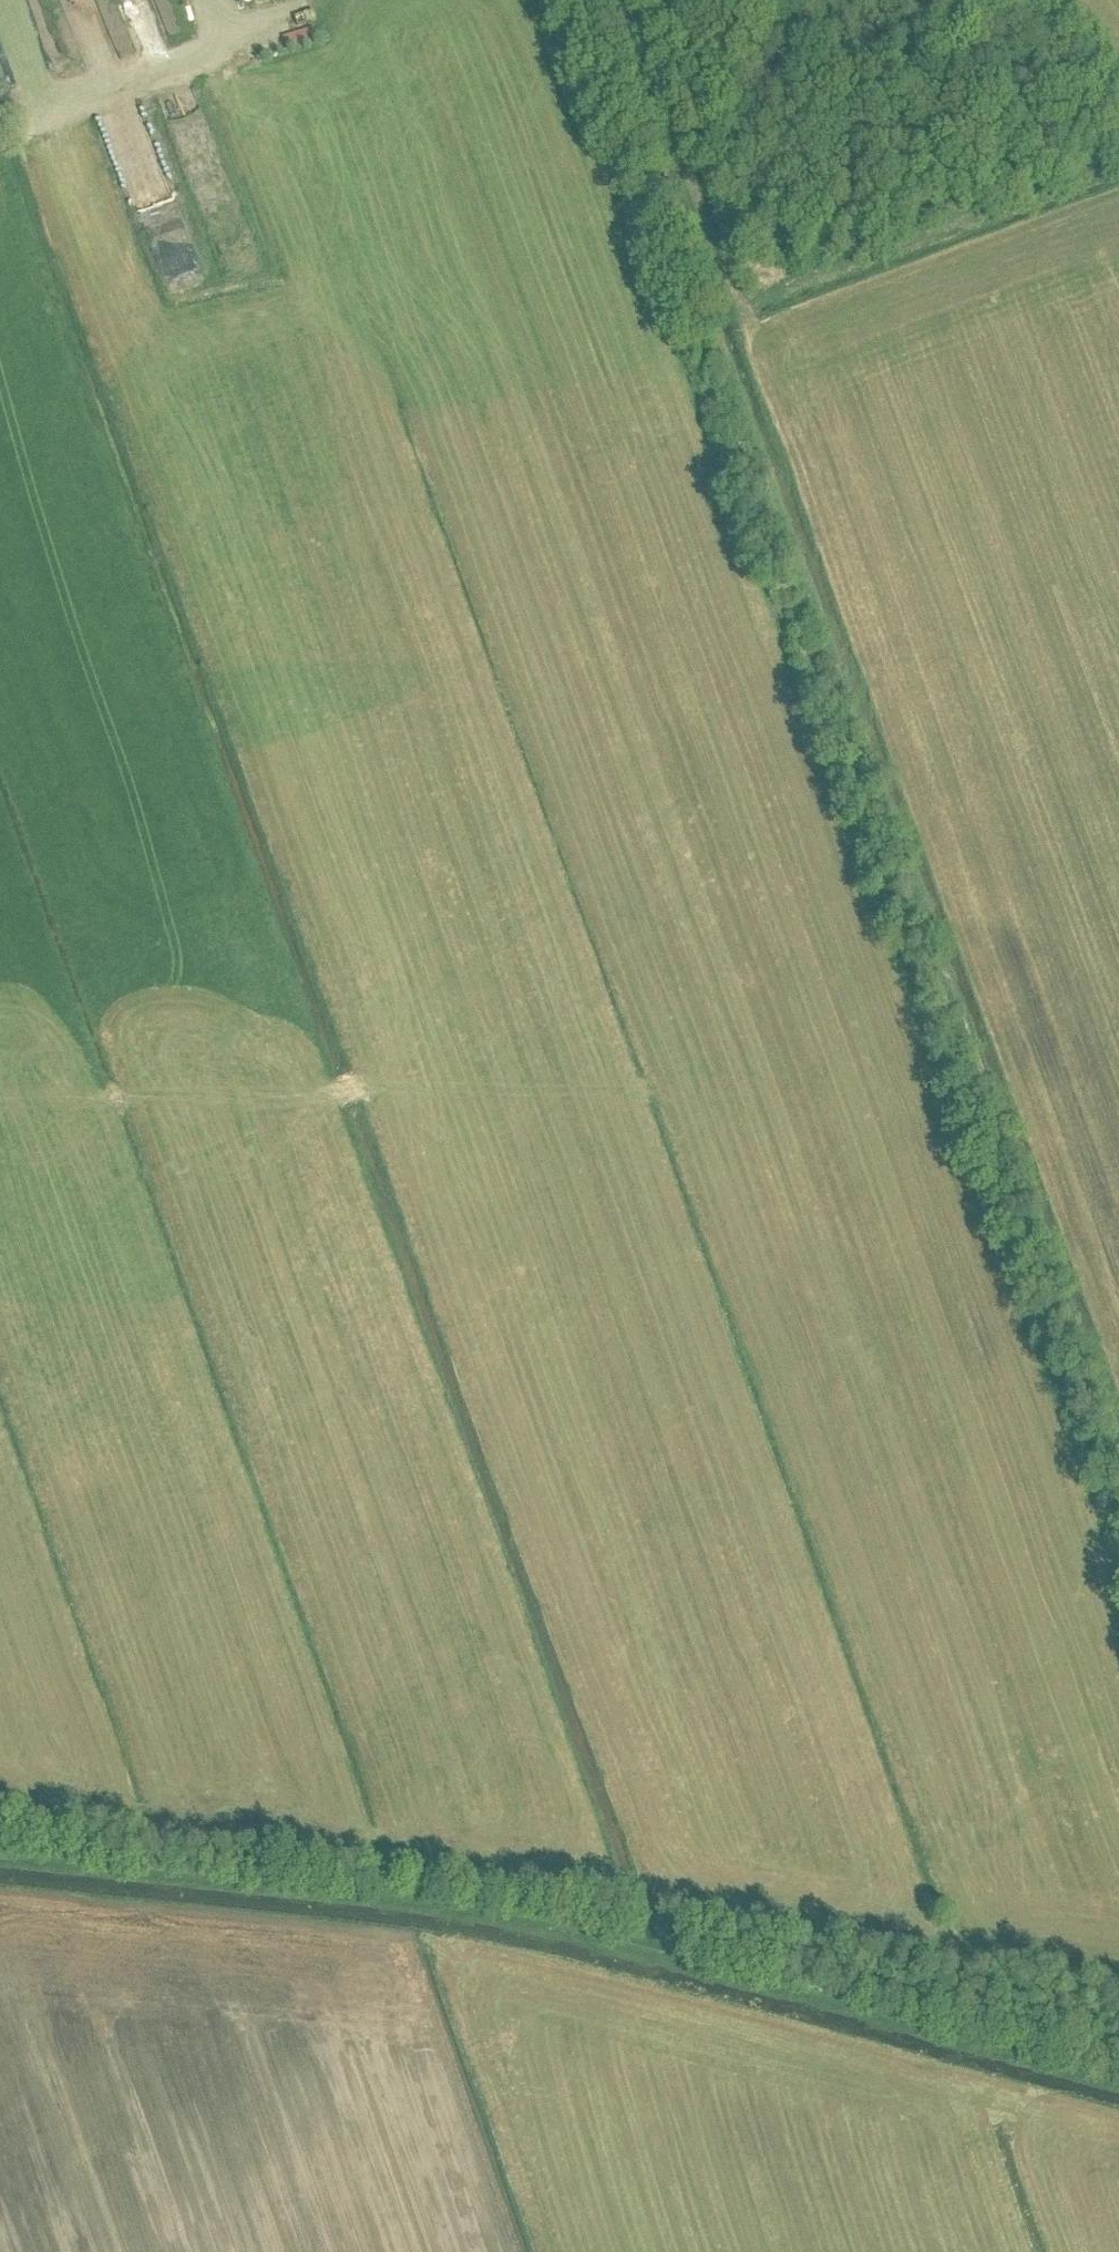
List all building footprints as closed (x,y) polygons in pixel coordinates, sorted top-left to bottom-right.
[(106,0),(78,0),(86,24),(111,15),(106,0)] [(10,102),(29,93),(25,83),(5,91),(10,102)]
